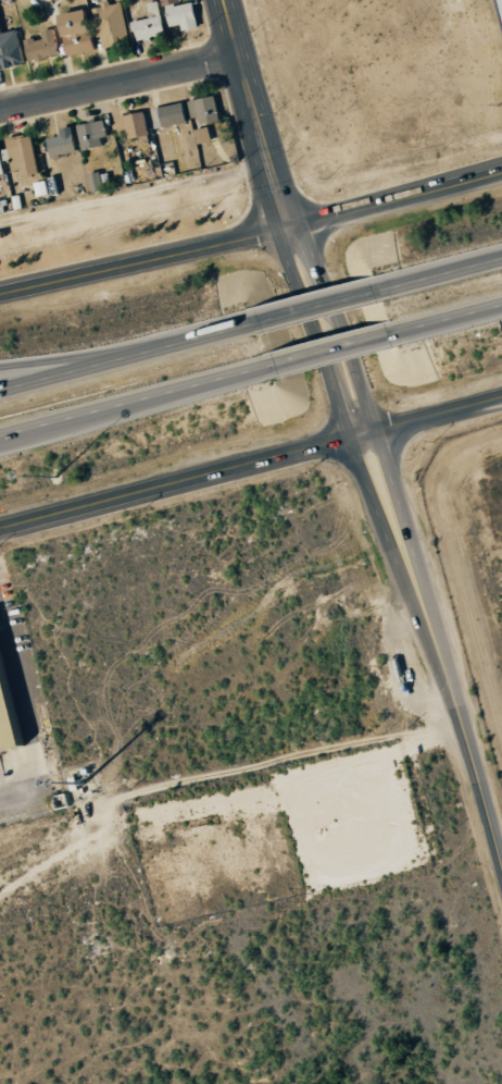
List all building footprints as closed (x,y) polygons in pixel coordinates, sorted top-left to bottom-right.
[(151,18),(135,21),(139,40),(168,35),(162,0),(149,3),(151,18)] [(183,24),(185,31),(202,27),(196,1),(183,4),(182,0),(166,0),(172,26),(183,24)] [(501,37),(501,0),(493,0),(501,37)] [(104,46),(133,41),(129,21),(111,24),(107,6),(97,8),(104,46)] [(72,55),(99,49),(91,8),(64,14),(72,55)] [(45,37),(28,40),(32,61),(61,56),(56,28),(43,30),(45,37)] [(0,33),(0,70),(27,65),(20,29),(0,33)] [(223,119),(216,94),(190,101),(195,118),(201,116),(203,124),(223,119)] [(159,128),(190,121),(186,101),(154,108),(159,128)] [(145,145),(152,144),(147,111),(120,116),(123,138),(143,135),(145,145)] [(110,136),(106,119),(80,126),(86,150),(105,146),(103,137),(110,136)] [(55,156),(80,152),(76,126),(62,129),(63,136),(52,138),(55,156)] [(213,141),(211,127),(198,129),(201,143),(213,141)] [(41,173),(34,134),(9,138),(11,150),(5,151),(7,159),(14,158),(16,171),(23,170),(24,176),(41,173)] [(113,188),(109,171),(91,175),(95,192),(113,188)] [(8,211),(5,199),(0,200),(0,213),(8,211)] [(18,748),(0,681),(0,752),(18,748)]
